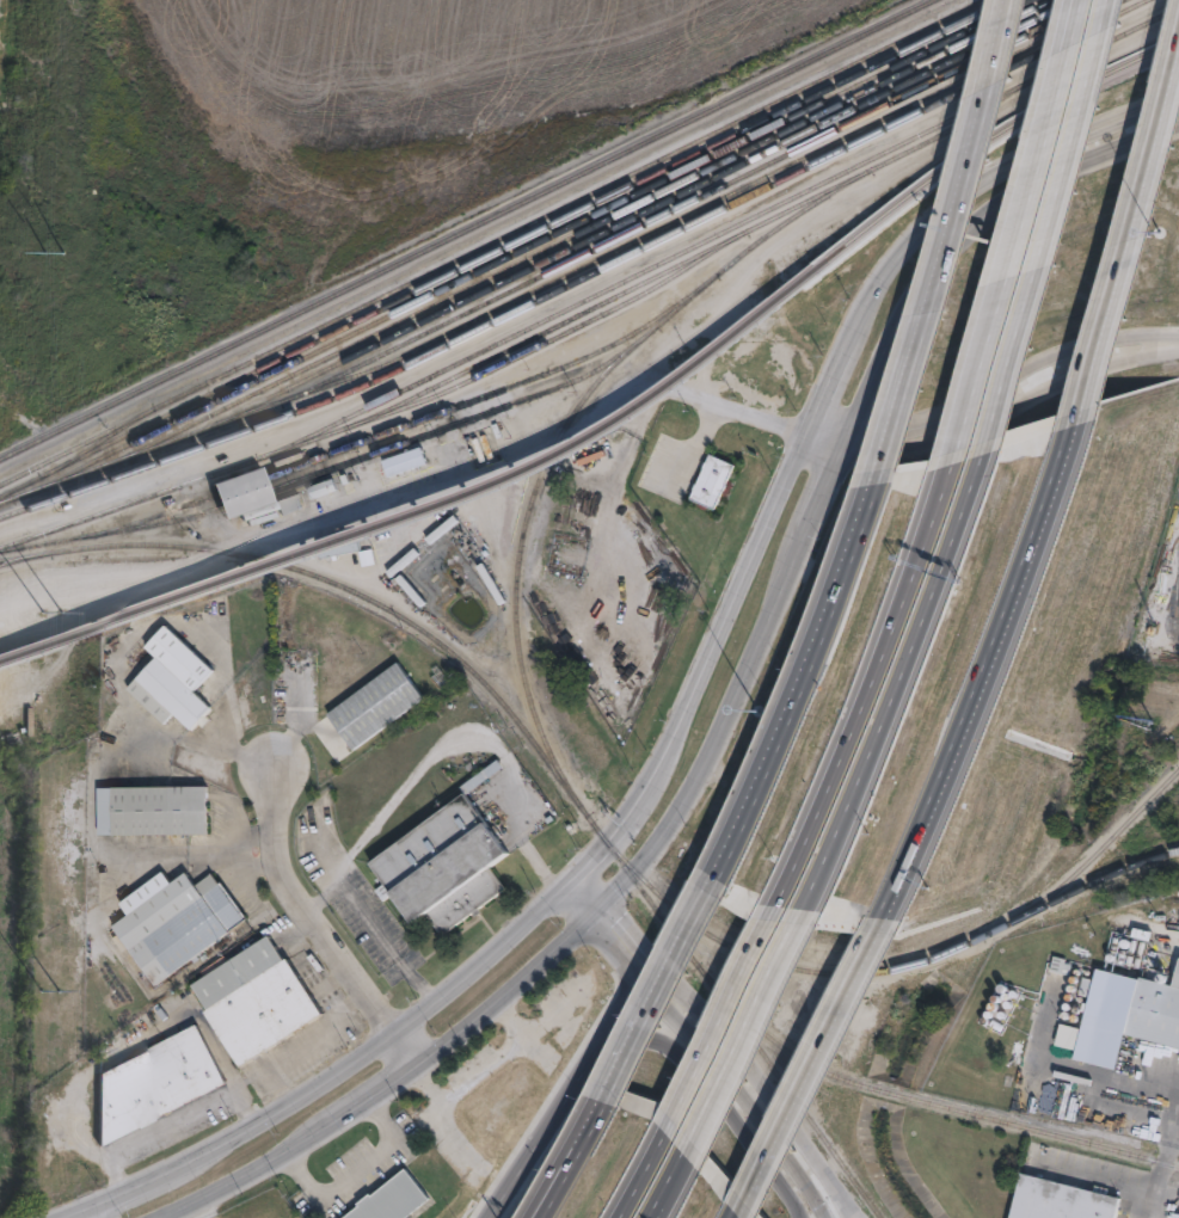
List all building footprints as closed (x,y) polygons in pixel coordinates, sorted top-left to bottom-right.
[(426,461),(389,474),(385,460),(422,447),(426,461)] [(275,505),(240,517),(238,511),(237,512),(223,516),(220,506),(216,494),(211,481),(259,463),(264,476),(269,490),(275,505)] [(338,490),(313,499),(308,487),(333,478),(338,490)] [(285,510),(280,512),(274,497),(280,494),(295,490),(300,505),(285,510)] [(458,521),(429,546),(424,540),(453,516),(458,521)] [(413,548),(418,554),(391,578),(386,572),(413,548)] [(210,708),(189,731),(172,714),(162,724),(125,689),(154,658),(143,647),(164,626),(211,670),(192,691),(210,708)] [(331,713),(404,658),(432,699),(361,748),(331,713)] [(467,793),(489,822),(490,820),(511,849),(512,851),(490,868),(504,887),(431,942),(393,891),(381,900),(373,890),(385,880),(371,861),(462,794),(458,787),(509,749),(515,757),(514,757),(467,793)] [(205,832),(97,833),(96,785),(205,783),(205,832)] [(185,872),(195,885),(211,873),(219,884),(221,881),(245,915),(242,917),(244,917),(228,929),(229,931),(155,985),(123,942),(122,940),(115,945),(110,939),(117,934),(111,925),(185,872)] [(270,935),(285,960),(288,958),(324,1013),(241,1065),(205,1010),(208,1009),(192,985),(268,937),(270,935)] [(1178,983),(1178,978),(1178,1045),(1098,1023),(1097,1031),(1110,1033),(1103,1063),(1088,1059),(1089,1052),(1080,1050),(1080,1048),(1087,1021),(1089,1022),(1104,967),(1148,978),(1148,976),(1178,983)] [(225,1081),(98,1148),(98,1146),(98,1074),(202,1021),(203,1022),(217,1051),(211,1053),(225,1081)] [(431,1197),(404,1217),(344,1217),(361,1205),(360,1202),(373,1192),(374,1194),(407,1168),(407,1167),(431,1197)] [(1125,1199),(1120,1217),(1016,1217),(1026,1177),(1026,1174),(1125,1199)]
